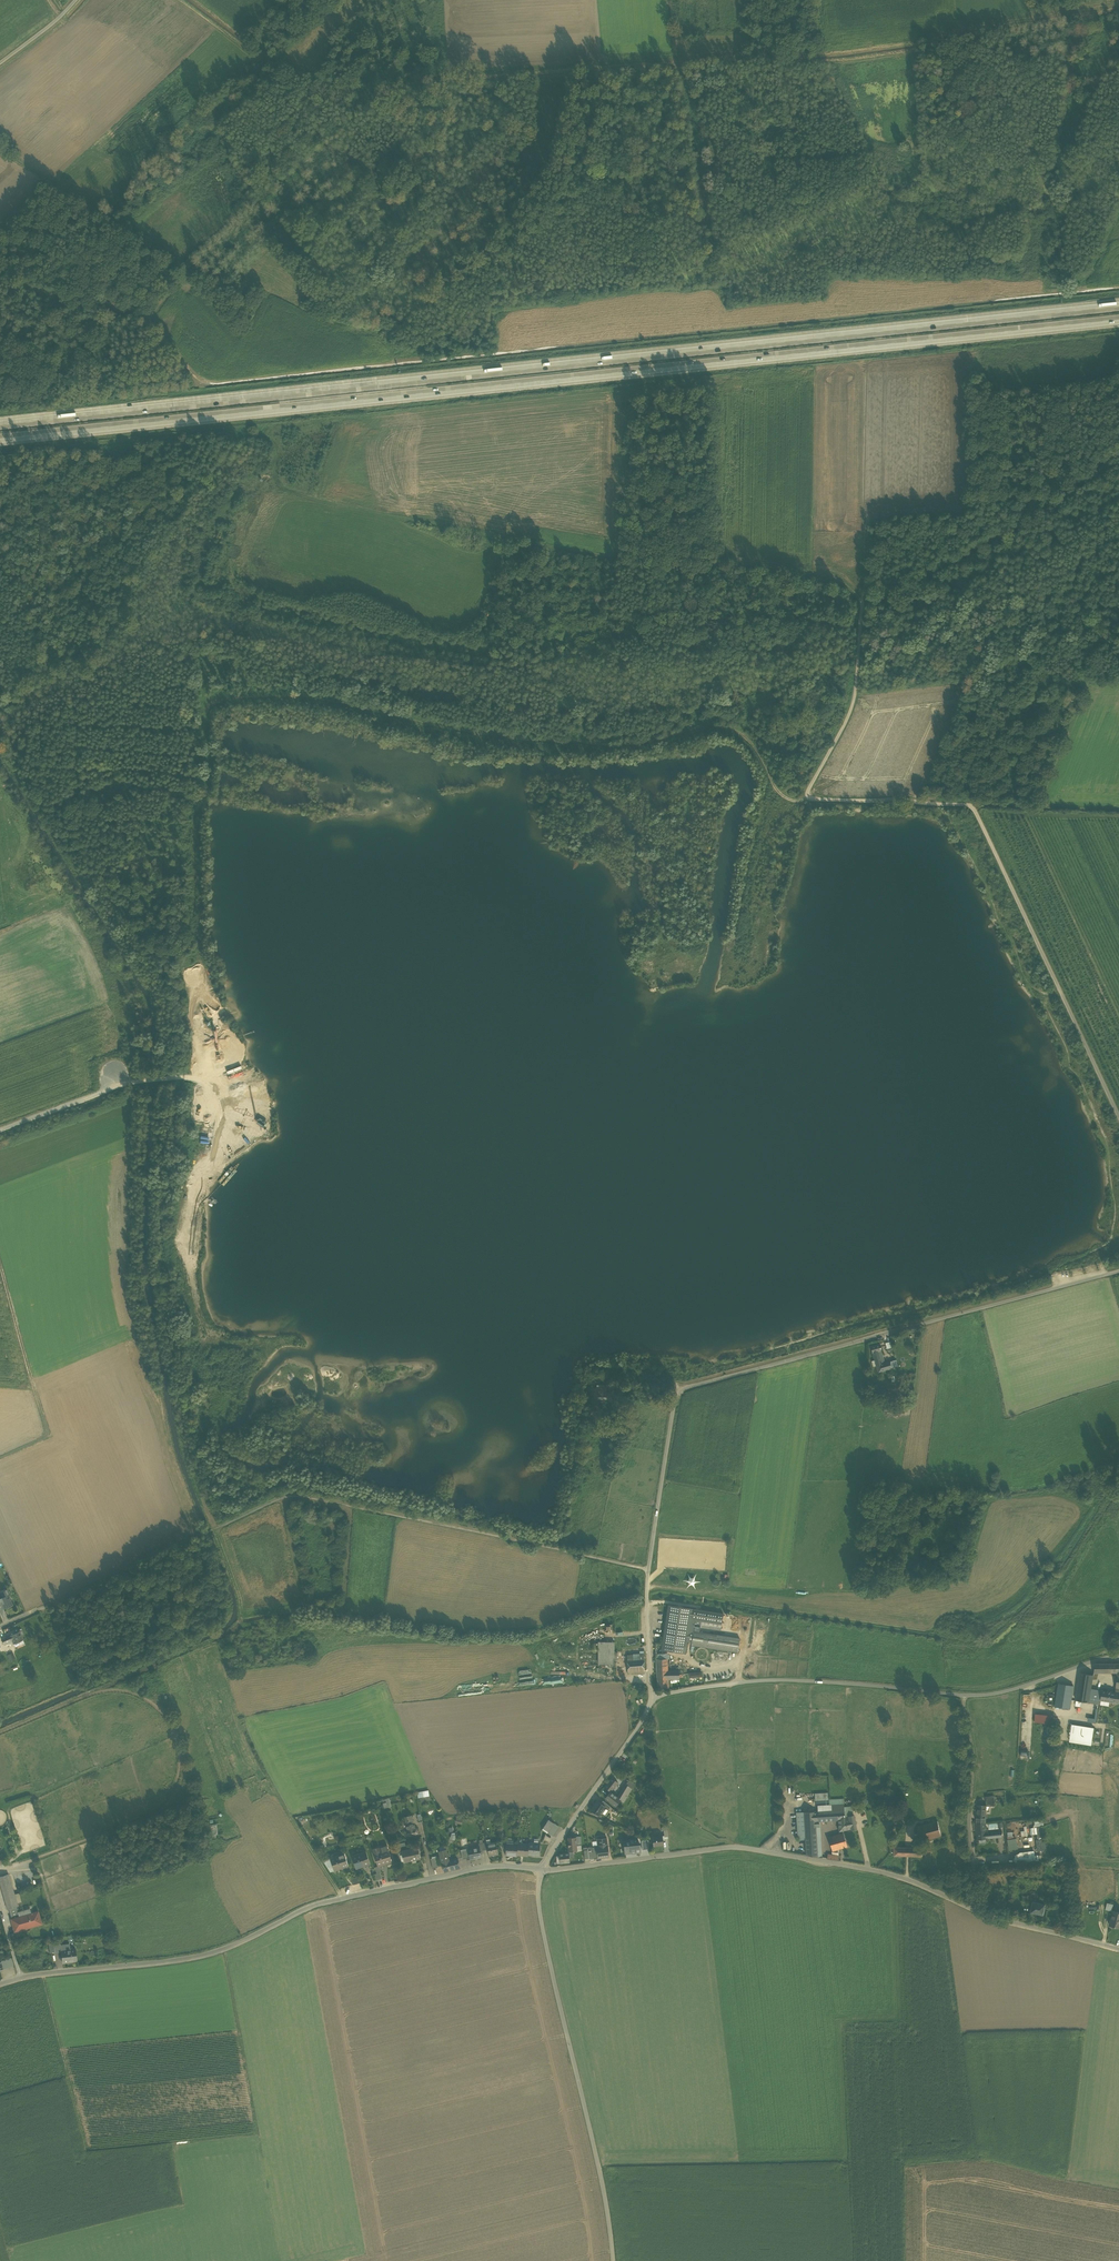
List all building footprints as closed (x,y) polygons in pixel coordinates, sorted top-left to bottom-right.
[(199,1142),(209,1144),(212,1128),(201,1126),(199,1142)] [(872,1353),(873,1353),(881,1351),(882,1351),(880,1344),(870,1346),(872,1353)] [(878,1372),(889,1369),(889,1362),(884,1363),(881,1351),(873,1353),(878,1372)] [(896,1360),(889,1362),(889,1369),(897,1366),(896,1360)] [(592,1405),(597,1405),(597,1399),(597,1397),(607,1397),(607,1395),(608,1395),(608,1392),(607,1392),(607,1387),(597,1387),(593,1387),(592,1404),(592,1405)] [(1,1601),(4,1609),(13,1605),(8,1595),(9,1595),(6,1589),(1,1591),(2,1595),(4,1594),(5,1597),(3,1597),(0,1599),(1,1601)] [(686,1647),(687,1642),(690,1620),(692,1609),(668,1605),(662,1643),(686,1647)] [(692,1609),(690,1620),(695,1620),(700,1621),(721,1624),(723,1613),(692,1609)] [(13,1644),(19,1642),(23,1640),(20,1631),(10,1635),(10,1636),(7,1637),(10,1642),(12,1641),(13,1644)] [(699,1632),(693,1631),(691,1642),(691,1644),(738,1652),(740,1639),(699,1632)] [(1,1639),(4,1645),(10,1642),(7,1637),(1,1639)] [(598,1664),(614,1664),(614,1642),(598,1642),(598,1664)] [(685,1654),(686,1647),(662,1643),(661,1650),(685,1654)] [(644,1671),(644,1651),(642,1651),(642,1655),(627,1655),(628,1672),(644,1671)] [(7,1654),(9,1660),(15,1658),(13,1652),(7,1654)] [(656,1659),(657,1688),(669,1688),(668,1679),(668,1670),(667,1659),(656,1659)] [(1094,1673),(1108,1673),(1110,1664),(1095,1664),(1094,1673)] [(679,1679),(679,1677),(679,1674),(679,1670),(668,1670),(668,1679),(679,1679)] [(1082,1701),(1088,1702),(1091,1688),(1093,1675),(1080,1673),(1076,1700),(1082,1701)] [(1056,1706),(1070,1709),(1074,1686),(1058,1684),(1054,1706),(1056,1706)] [(1102,1690),(1091,1688),(1088,1702),(1100,1704),(1101,1700),(1102,1690)] [(1111,1692),(1102,1690),(1101,1700),(1109,1702),(1111,1692)] [(1070,1738),(1092,1741),(1094,1728),(1072,1725),(1070,1738)] [(610,1791),(611,1792),(618,1782),(612,1778),(605,1787),(610,1791)] [(629,1780),(626,1784),(632,1788),(635,1784),(629,1780)] [(624,1802),(632,1788),(626,1784),(617,1797),(621,1800),(624,1802)] [(419,1801),(430,1800),(429,1790),(419,1791),(419,1801)] [(616,1806),(621,1800),(617,1797),(611,1792),(610,1791),(605,1798),(616,1806)] [(828,1793),(814,1793),(815,1801),(824,1801),(828,1801),(828,1797),(828,1793)] [(382,1799),(384,1808),(392,1806),(389,1797),(382,1799)] [(806,1855),(817,1857),(817,1856),(815,1822),(820,1821),(838,1820),(844,1820),(844,1817),(844,1807),(844,1804),(843,1799),(829,1800),(830,1805),(818,1806),(818,1811),(804,1812),(804,1813),(805,1837),(806,1855)] [(599,1816),(601,1812),(605,1807),(605,1806),(601,1803),(597,1800),(590,1810),(599,1816)] [(608,1810),(611,1807),(603,1801),(601,1803),(605,1806),(605,1807),(608,1810)] [(851,1806),(844,1807),(844,1817),(853,1815),(851,1806)] [(985,1824),(986,1814),(982,1814),(982,1806),(977,1806),(976,1825),(976,1824),(985,1824)] [(805,1837),(804,1813),(797,1813),(798,1837),(805,1837)] [(838,1820),(839,1831),(851,1829),(851,1830),(856,1829),(853,1815),(844,1817),(844,1820),(838,1820)] [(405,1817),(408,1830),(415,1828),(414,1824),(412,1825),(410,1816),(405,1817)] [(542,1829),(552,1836),(559,1826),(548,1819),(542,1829)] [(916,1828),(921,1843),(942,1836),(937,1822),(916,1828)] [(217,1824),(210,1824),(210,1826),(207,1826),(208,1831),(210,1831),(211,1839),(216,1839),(216,1835),(218,1834),(217,1824)] [(986,1832),(985,1824),(976,1824),(978,1839),(987,1838),(986,1832)] [(1036,1839),(1037,1850),(1046,1849),(1044,1837),(1045,1837),(1043,1826),(1037,1827),(1038,1839),(1036,1839)] [(827,1837),(832,1851),(838,1849),(847,1846),(843,1833),(827,1837)] [(652,1837),(653,1846),(663,1845),(663,1839),(662,1835),(652,1837)] [(573,1851),(577,1851),(576,1846),(576,1837),(568,1838),(569,1851),(573,1851)] [(597,1841),(598,1846),(600,1858),(609,1857),(606,1838),(597,1839),(597,1841)] [(624,1847),(625,1854),(641,1852),(640,1843),(637,1843),(637,1838),(629,1839),(629,1841),(622,1841),(622,1848),(624,1847)] [(1008,1840),(1009,1850),(1017,1848),(1016,1838),(1008,1840)] [(488,1849),(489,1856),(498,1854),(496,1842),(487,1844),(488,1849)] [(517,1856),(517,1855),(518,1844),(517,1844),(513,1844),(506,1843),(506,1848),(505,1855),(517,1856)] [(528,1856),(528,1855),(529,1844),(528,1844),(517,1843),(517,1844),(518,1844),(517,1855),(528,1856)] [(529,1843),(528,1844),(529,1844),(528,1855),(539,1855),(540,1844),(529,1843)] [(481,1857),(480,1851),(479,1846),(468,1848),(470,1859),(481,1857)] [(894,1856),(906,1856),(906,1848),(904,1848),(895,1847),(894,1856)] [(403,1851),(406,1861),(420,1858),(418,1848),(403,1851)] [(466,1858),(466,1860),(470,1859),(468,1848),(461,1849),(463,1859),(466,1858)] [(906,1856),(922,1858),(922,1849),(906,1848),(906,1856)] [(382,1852),(380,1852),(379,1853),(374,1854),(378,1866),(379,1866),(392,1862),(388,1849),(382,1852)] [(827,1858),(840,1860),(841,1856),(838,1855),(838,1849),(832,1851),(832,1855),(828,1854),(827,1858)] [(439,1851),(444,1872),(460,1868),(458,1859),(449,1861),(446,1850),(439,1851)] [(352,1856),(356,1868),(362,1866),(370,1864),(366,1852),(352,1856)] [(570,1862),(569,1857),(569,1853),(559,1854),(559,1856),(560,1863),(570,1862)] [(330,1858),(334,1870),(341,1868),(340,1868),(348,1865),(344,1854),(330,1858)] [(430,1859),(433,1868),(439,1867),(437,1857),(430,1859)] [(334,1870),(330,1858),(323,1861),(330,1872),(334,1870)] [(7,1909),(9,1909),(16,1907),(18,1906),(17,1903),(14,1894),(9,1874),(0,1877),(0,1884),(7,1909)] [(351,1878),(353,1885),(360,1883),(358,1876),(351,1878)] [(1045,1904),(1042,1903),(1033,1902),(1031,1912),(1043,1914),(1045,1904)] [(1105,1909),(1112,1911),(1113,1905),(1107,1903),(1105,1909)] [(9,1909),(12,1919),(19,1917),(18,1913),(16,1907),(9,1909)] [(1118,1927),(1118,1913),(1113,1911),(1110,1925),(1118,1927)] [(38,1912),(31,1914),(19,1917),(12,1919),(11,1919),(15,1931),(41,1924),(38,1912)] [(75,1949),(70,1949),(61,1950),(61,1952),(62,1963),(77,1961),(75,1949)] [(1,1962),(4,1969),(14,1965),(11,1957),(1,1961),(1,1962)]
